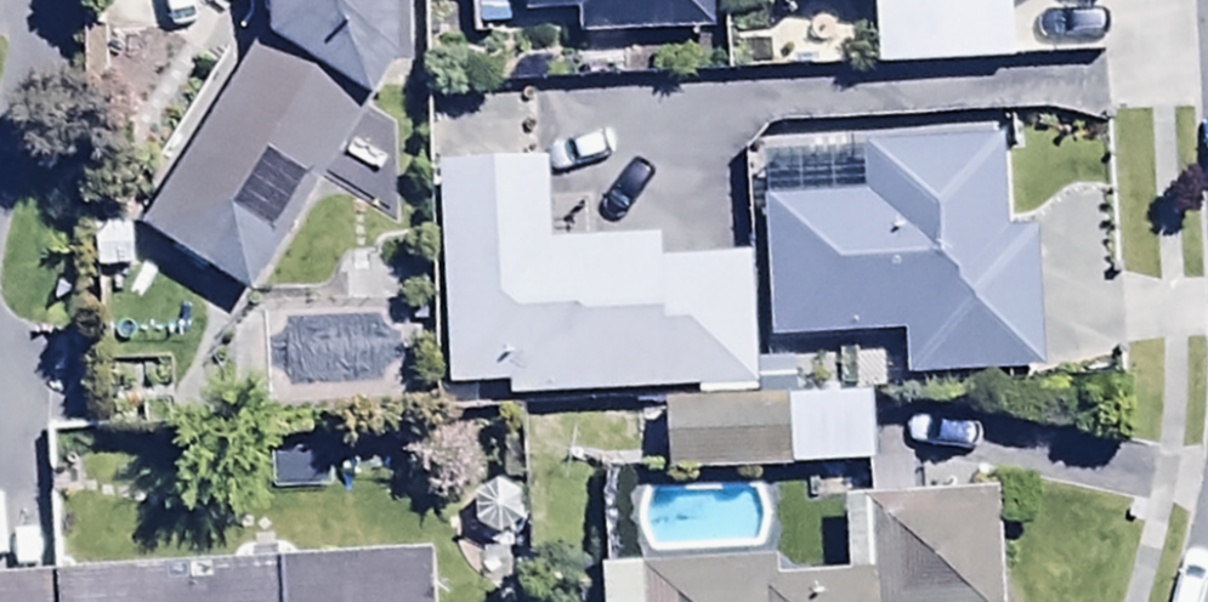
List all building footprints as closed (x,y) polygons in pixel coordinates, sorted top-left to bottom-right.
[(273,68),(253,57),(140,249),(253,315),(365,123),(401,81),(401,0),(272,0),(273,68)] [(474,48),(560,42),(559,22),(575,21),(577,48),(711,39),(709,0),(471,0),(474,48)] [(797,15),(875,12),(877,79),(1014,74),(1011,0),(797,0),(797,15)] [(768,217),(774,355),(908,352),(909,386),(1040,384),(1037,246),(1005,246),(1003,157),(870,160),(871,215),(768,217)] [(542,173),(443,179),(451,401),(510,399),(511,408),(756,399),(751,272),(665,275),(664,247),(545,252),(542,173)] [(872,416),(671,420),(670,484),(873,480),(872,416)] [(996,507),(851,514),(855,599),(797,601),(1002,601),(996,507)] [(606,601),(773,601),(772,574),(605,583),(606,601)] [(428,577),(0,601),(430,601),(428,577)]
